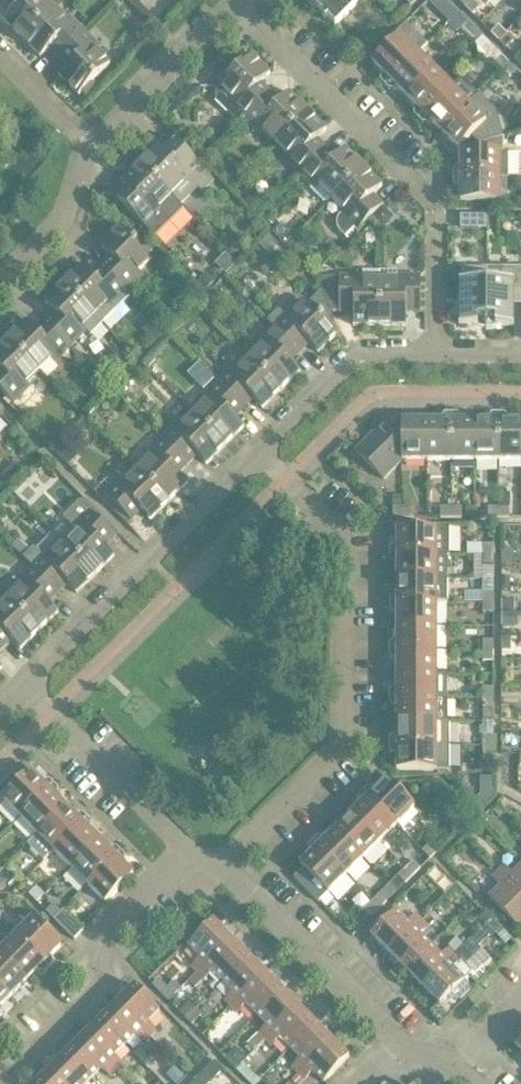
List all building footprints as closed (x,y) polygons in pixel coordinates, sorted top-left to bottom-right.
[(22,41),(53,9),(44,0),(6,0),(3,3),(12,13),(3,22),(22,41)] [(358,1),(357,0),(307,0),(335,28),(355,8),(357,5),(358,1)] [(419,0),(405,0),(410,9),(419,0)] [(445,1),(444,0),(431,0),(430,1),(437,9),(445,1)] [(465,9),(472,1),(471,0),(459,0),(457,1),(465,9)] [(480,9),(472,1),(465,9),(472,16),(480,9)] [(53,9),(22,41),(40,59),(49,50),(59,59),(85,33),(74,23),(69,17),(65,21),(53,9)] [(491,35),(498,42),(506,35),(505,34),(512,27),(505,20),(491,35)] [(467,39),(475,31),(467,24),(460,31),(467,39)] [(475,31),(467,39),(475,46),(482,39),(475,31)] [(85,33),(59,59),(68,69),(59,78),(78,97),(82,94),(86,98),(95,89),(91,85),(110,66),(92,48),(95,44),(85,33)] [(506,35),(498,42),(506,50),(513,42),(506,35)] [(385,88),(418,55),(400,37),(372,65),(383,76),(381,78),(381,84),(385,88)] [(407,100),(435,72),(418,55),(385,88),(389,92),(394,92),(397,90),(407,100)] [(244,120),(270,94),(261,85),(270,76),(250,56),(232,75),(227,71),(218,80),(222,84),(219,87),(221,89),(216,94),(215,102),(239,126),(244,120)] [(501,72),(508,65),(501,57),(494,64),(493,65),(501,72)] [(508,65),(501,72),(508,80),(516,72),(508,65)] [(435,72),(407,100),(416,110),(414,112),(414,117),(418,121),(451,89),(435,72)] [(451,89),(418,121),(422,126),(428,126),(430,123),(440,133),(468,105),(477,96),(478,95),(462,78),(451,89)] [(276,144),(307,113),(288,94),(279,103),(270,94),(244,120),(255,130),(258,127),(276,144)] [(458,151),(471,138),(479,146),(503,139),(495,114),(477,96),(468,105),(440,133),(458,151)] [(289,165),(300,176),(326,150),(317,141),(326,132),(307,113),(276,144),(293,162),(289,165)] [(503,139),(479,146),(479,154),(499,154),(503,154),(503,139)] [(213,182),(204,172),(178,146),(168,156),(159,147),(140,166),(184,210),(180,206),(198,188),(202,193),(213,182)] [(209,155),(204,150),(198,150),(193,155),(201,163),(209,155)] [(300,176),(310,187),(310,191),(323,204),(328,204),(332,200),(363,169),(344,150),(335,159),(326,150),(300,176)] [(453,173),(453,179),(499,179),(508,179),(508,154),(503,154),(499,154),(479,154),(460,154),(460,169),(457,169),(453,173)] [(155,239),(184,210),(140,166),(121,185),(130,194),(120,204),(155,239)] [(348,242),(357,233),(383,207),(373,197),(382,188),(363,169),(332,200),(344,213),(339,218),(337,222),(336,225),(337,229),(338,232),(343,237),(348,242)] [(499,204),(499,179),(453,179),(453,185),(457,189),(460,189),(460,204),(499,204)] [(257,214),(264,207),(253,195),(245,202),(257,214)] [(382,210),(373,219),(383,229),(392,219),(382,210)] [(460,230),(487,230),(487,217),(460,217),(460,230)] [(110,257),(100,267),(127,293),(137,282),(133,279),(152,260),(149,257),(153,253),(143,243),(139,248),(120,229),(101,248),(110,257)] [(297,234),(291,229),(277,229),(273,234),(285,246),(297,234)] [(269,234),(258,245),(268,254),(279,243),(269,234)] [(241,245),(231,245),(231,254),(241,254),(241,245)] [(227,255),(216,266),(227,276),(238,265),(227,255)] [(63,286),(102,325),(131,297),(127,293),(100,267),(91,276),(82,267),(63,286)] [(460,327),(472,327),(486,327),(486,282),(487,282),(487,269),(460,269),(460,327)] [(487,269),(487,282),(486,282),(486,327),(513,327),(513,301),(520,301),(520,269),(487,269)] [(380,327),(380,272),(362,272),(362,277),(339,277),(339,314),(353,314),(353,327),(380,327)] [(380,272),(380,327),(406,327),(406,314),(420,314),(421,277),(397,277),(397,272),(380,272)] [(216,283),(204,273),(195,284),(207,294),(216,283)] [(90,337),(102,325),(63,286),(45,304),(54,313),(44,323),(70,349),(81,338),(86,333),(90,337)] [(267,322),(273,329),(274,328),(300,354),(309,345),(318,354),(338,335),(303,300),(297,300),(281,315),(278,311),(267,322)] [(150,320),(142,330),(158,344),(166,334),(150,320)] [(7,341),(39,373),(56,356),(60,359),(70,349),(44,323),(35,332),(26,323),(7,341)] [(267,343),(250,360),(281,391),(300,373),(291,364),(300,354),(274,328),(273,329),(263,339),(267,343)] [(39,373),(7,341),(0,349),(0,392),(13,405),(25,394),(21,390),(39,373)] [(262,410),(281,391),(250,360),(232,377),(228,374),(218,384),(244,410),(253,401),(262,410)] [(234,419),(244,410),(218,384),(207,395),(211,398),(194,416),(225,447),(244,429),(234,419)] [(162,440),(188,466),(197,457),(206,466),(225,447),(194,416),(182,427),(178,424),(162,440)] [(427,462),(451,462),(451,416),(445,416),(441,420),(441,423),(427,423),(427,462)] [(474,462),(474,423),(460,423),(460,420),(457,416),(451,416),(451,462),(474,462)] [(474,462),(498,462),(498,416),(492,416),(488,419),(488,423),(474,423),(474,462)] [(508,423),(508,419),(504,416),(498,416),(498,462),(520,462),(520,423),(508,423)] [(402,463),(403,463),(403,423),(386,423),(355,453),(383,481),(402,463)] [(403,463),(427,462),(427,423),(403,423),(403,463)] [(178,475),(188,466),(162,440),(151,450),(155,454),(137,472),(169,503),(187,484),(178,475)] [(150,522),(169,503),(137,472),(126,483),(122,479),(105,497),(131,523),(141,513),(150,522)] [(393,506),(402,506),(402,497),(393,497),(393,506)] [(64,545),(95,576),(114,557),(105,548),(115,538),(80,503),(63,520),(76,533),(64,545)] [(403,519),(403,508),(393,508),(393,519),(403,519)] [(403,508),(403,519),(414,519),(414,508),(403,508)] [(451,519),(451,509),(440,509),(440,519),(451,519)] [(451,509),(451,519),(461,519),(461,509),(451,509)] [(498,519),(498,509),(488,509),(488,519),(498,519)] [(498,509),(498,519),(509,519),(509,509),(498,509)] [(390,551),(390,557),(447,557),(450,557),(450,527),(435,527),(435,532),(397,532),(397,547),(393,547),(390,551)] [(95,576),(64,545),(53,534),(35,551),(33,549),(23,558),(33,568),(32,569),(58,595),(68,586),(77,595),(95,576)] [(483,557),(494,557),(494,546),(483,546),(483,557)] [(397,567),(397,581),(447,581),(447,557),(390,557),(390,563),(393,567),(397,567)] [(494,567),(494,557),(483,557),(483,567),(494,567)] [(49,604),(58,595),(32,569),(21,579),(25,583),(8,601),(39,632),(58,613),(49,604)] [(501,588),(511,588),(511,578),(501,578),(501,588)] [(389,599),(389,605),(436,605),(448,605),(447,581),(397,581),(397,595),(393,595),(389,599)] [(483,604),(494,604),(494,594),(483,594),(483,604)] [(2,651),(11,642),(20,651),(39,632),(8,601),(0,608),(0,649),(2,651)] [(502,602),(502,614),(515,614),(515,602),(502,602)] [(494,604),(483,604),(483,614),(494,615),(494,604)] [(436,628),(436,605),(389,605),(389,611),(393,614),(397,614),(397,628),(436,628)] [(436,652),(436,628),(397,628),(396,642),(393,642),(389,646),(389,652),(436,652)] [(510,649),(510,638),(502,638),(501,649),(510,649)] [(483,653),(494,653),(494,642),(483,642),(483,653)] [(436,676),(436,652),(389,652),(389,658),(393,662),(396,662),(396,676),(436,676)] [(493,663),(494,653),(483,653),(483,663),(493,663)] [(389,694),(389,700),(447,700),(447,676),(436,676),(396,676),(396,690),(393,690),(389,694)] [(483,690),(483,700),(493,700),(493,690),(483,690)] [(396,709),(396,723),(448,723),(448,700),(447,700),(389,700),(389,706),(393,709),(396,709)] [(483,700),(483,711),(493,711),(493,700),(483,700)] [(493,723),(493,711),(483,711),(483,723),(493,723)] [(389,741),(389,747),(448,747),(448,723),(396,723),(396,737),(393,737),(389,741)] [(483,747),(493,747),(493,737),(483,737),(483,747)] [(448,772),(448,747),(389,747),(389,753),(393,757),(396,757),(396,772),(448,772)] [(493,758),(493,747),(483,747),(483,758),(493,758)] [(3,801),(20,819),(53,786),(49,782),(44,782),(41,784),(31,773),(22,783),(14,775),(0,788),(0,804),(3,801)] [(492,780),(479,780),(479,797),(493,797),(492,780)] [(363,793),(396,827),(414,809),(386,781),(375,792),(373,789),(368,789),(363,793)] [(53,786),(20,819),(37,836),(65,808),(55,798),(58,796),(58,790),(53,786)] [(379,843),(396,827),(363,793),(359,798),(359,803),(361,805),(351,815),(379,843)] [(65,808),(37,836),(27,846),(32,851),(30,853),(37,859),(39,857),(44,863),(54,853),(87,820),(83,816),(77,816),(75,818),(65,808)] [(362,860),(379,843),(351,815),(335,832),(362,860)] [(71,870),(99,842),(89,832),(91,830),(91,824),(87,820),(54,853),(71,870)] [(346,877),(362,860),(335,832),(325,842),(322,839),(317,839),(313,844),(346,877)] [(87,886),(120,853),(116,849),(111,849),(108,852),(99,842),(71,870),(87,886)] [(328,895),(346,877),(313,844),(308,848),(308,853),(311,856),(300,866),(328,895)] [(430,860),(437,853),(430,845),(422,853),(430,860)] [(120,853),(87,886),(105,904),(133,876),(122,865),(125,863),(125,858),(120,853)] [(405,870),(413,877),(420,870),(413,862),(405,870)] [(486,865),(478,873),(488,883),(491,880),(497,875),(486,865)] [(513,875),(504,867),(498,874),(520,897),(520,867),(513,875)] [(405,870),(388,886),(396,894),(413,877),(405,870)] [(520,925),(520,897),(498,874),(497,875),(491,880),(500,889),(488,900),(517,929),(520,925)] [(387,903),(396,894),(388,886),(379,896),(387,903)] [(36,904),(44,896),(36,888),(29,896),(36,904)] [(372,903),(379,910),(387,903),(379,896),(372,903)] [(372,918),(379,910),(372,903),(364,910),(372,918)] [(53,921),(61,913),(53,906),(46,913),(53,921)] [(61,913),(53,921),(74,941),(83,932),(63,912),(61,914),(61,913)] [(389,955),(422,922),(415,915),(407,924),(396,913),(371,937),(389,955)] [(428,915),(422,922),(428,929),(435,922),(428,915)] [(16,937),(49,971),(53,966),(53,961),(51,959),(61,948),(33,920),(16,937)] [(454,955),(421,988),(440,1007),(465,982),(473,974),(462,962),(498,928),(490,920),(454,955)] [(422,922),(389,955),(405,972),(430,947),(420,937),(428,929),(422,922)] [(197,974),(231,941),(213,923),(188,948),(199,959),(191,968),(197,974)] [(49,971),(16,937),(0,953),(0,955),(27,982),(37,972),(39,975),(44,975),(49,971)] [(223,983),(247,958),(231,941),(197,974),(204,981),(212,972),(223,983)] [(430,947),(405,972),(421,988),(454,955),(449,949),(440,958),(430,947)] [(27,982),(0,955),(0,989),(10,999),(27,982)] [(231,1008),(264,975),(247,958),(223,983),(233,993),(224,1001),(231,1008)] [(197,974),(189,982),(195,989),(204,981),(197,974)] [(256,1016),(281,991),(264,975),(231,1008),(237,1014),(246,1006),(256,1016)] [(152,987),(168,1003),(181,990),(174,983),(168,989),(159,980),(152,987)] [(117,1005),(150,1039),(156,1032),(148,1024),(159,1012),(134,987),(117,1005)] [(0,989),(0,1019),(2,1016),(2,1011),(0,1009),(10,999),(0,989)] [(266,1026),(258,1035),(247,1045),(254,1052),(264,1041),(298,1008),(281,991),(256,1016),(266,1026)] [(187,1004),(178,1013),(185,1020),(194,1011),(187,1004)] [(143,1045),(150,1039),(117,1005),(100,1022),(125,1047),(135,1037),(143,1045)] [(298,1008),(264,1041),(271,1048),(279,1039),(290,1050),(314,1025),(298,1008)] [(194,1011),(185,1020),(191,1026),(200,1017),(194,1011)] [(114,1057),(125,1047),(100,1022),(83,1039),(116,1072),(123,1066),(114,1057)] [(298,1075),(331,1042),(314,1025),(290,1050),(300,1060),(291,1068),(298,1075)] [(110,1079),(116,1072),(83,1039),(66,1055),(91,1080),(101,1070),(110,1079)] [(298,1075),(304,1081),(313,1073),(324,1083),(349,1059),(331,1042),(298,1075)] [(225,1058),(235,1068),(244,1058),(235,1049),(225,1058)] [(91,1080),(66,1055),(50,1072),(61,1083),(87,1083),(91,1080)] [(174,1065),(164,1076),(172,1083),(179,1083),(186,1077),(174,1065)] [(50,1072),(38,1083),(61,1083),(50,1072)] [(292,1081),(295,1083),(302,1083),(304,1081),(298,1075),(292,1081)]
